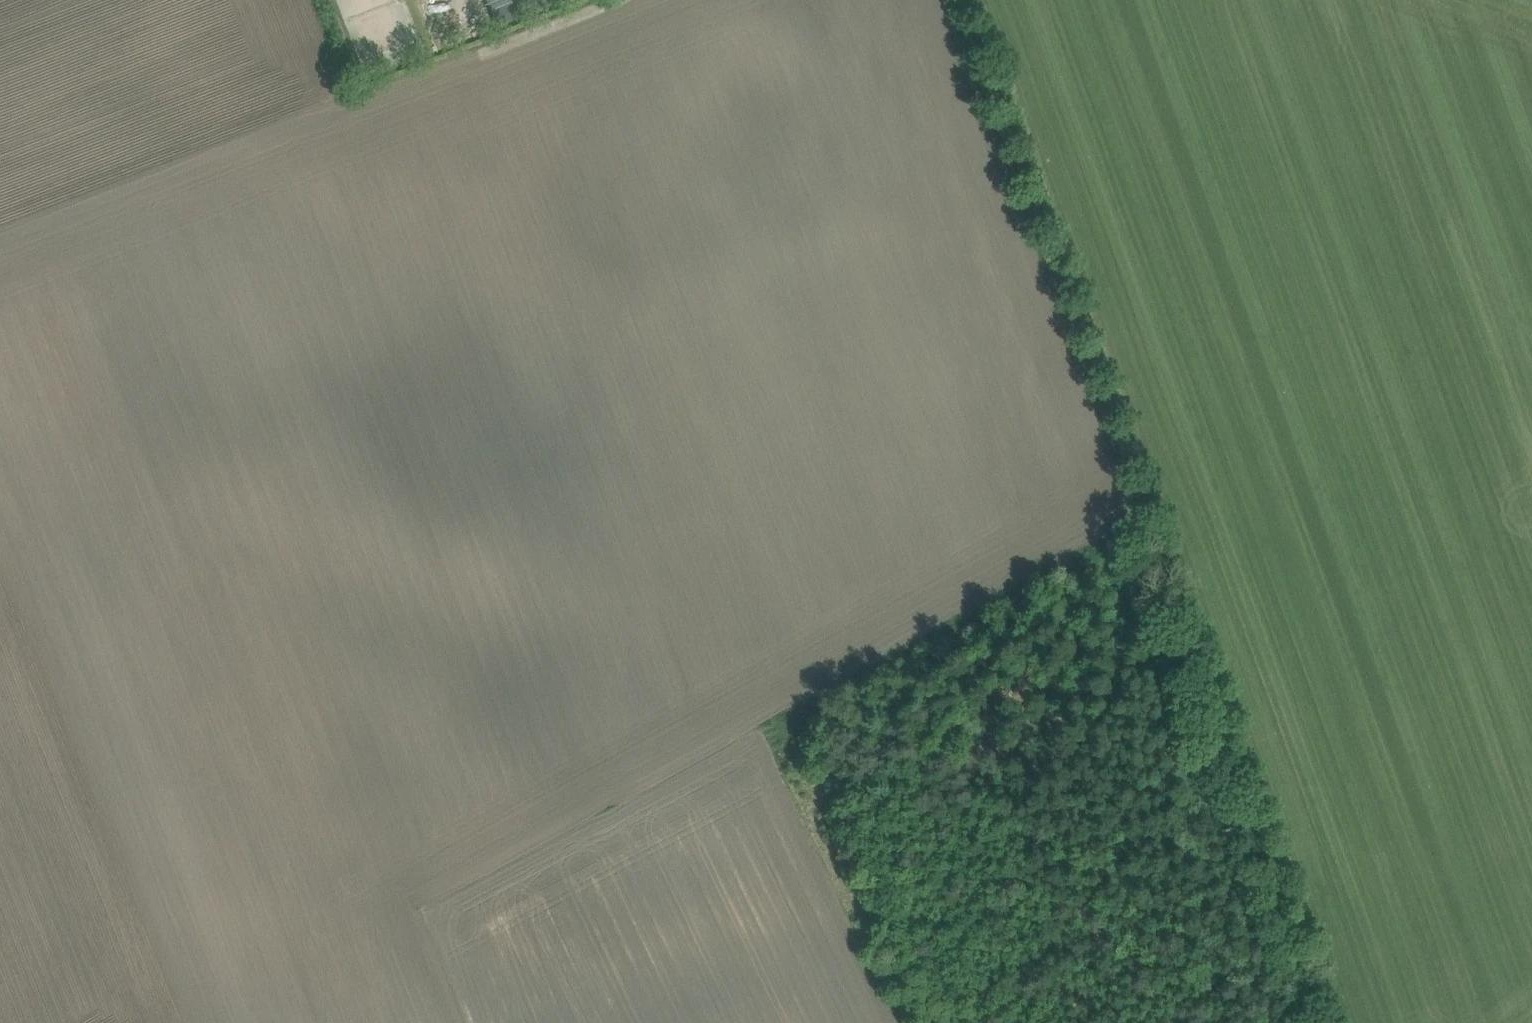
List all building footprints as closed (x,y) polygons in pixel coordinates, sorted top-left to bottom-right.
[(413,35),(415,34),(424,57),(448,48),(447,46),(499,25),(499,23),(557,0),(400,0),(413,35)]
